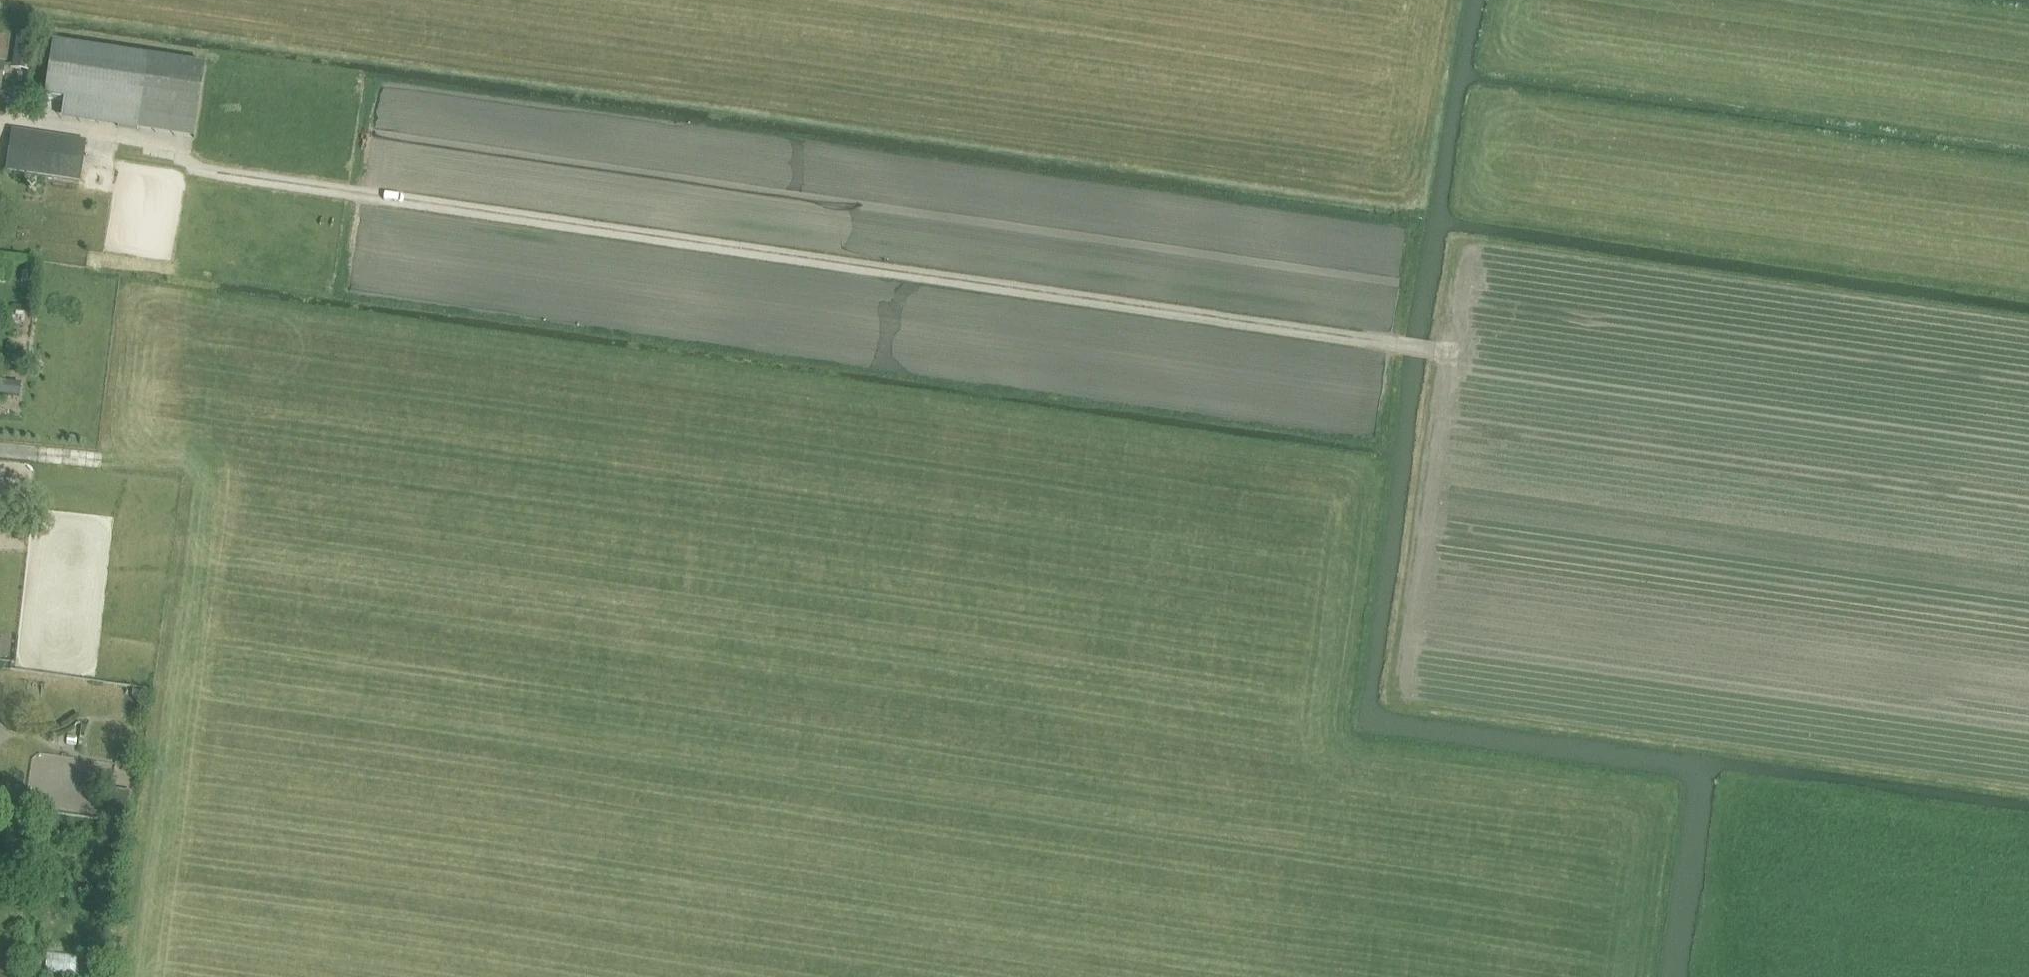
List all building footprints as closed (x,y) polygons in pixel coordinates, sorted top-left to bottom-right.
[(17,33),(12,65),(28,67),(33,35),(17,33)] [(52,43),(44,97),(63,100),(139,112),(147,58),(52,43)] [(6,170),(79,181),(85,141),(12,130),(6,170)] [(24,381),(2,379),(1,391),(23,394),(24,381)]
